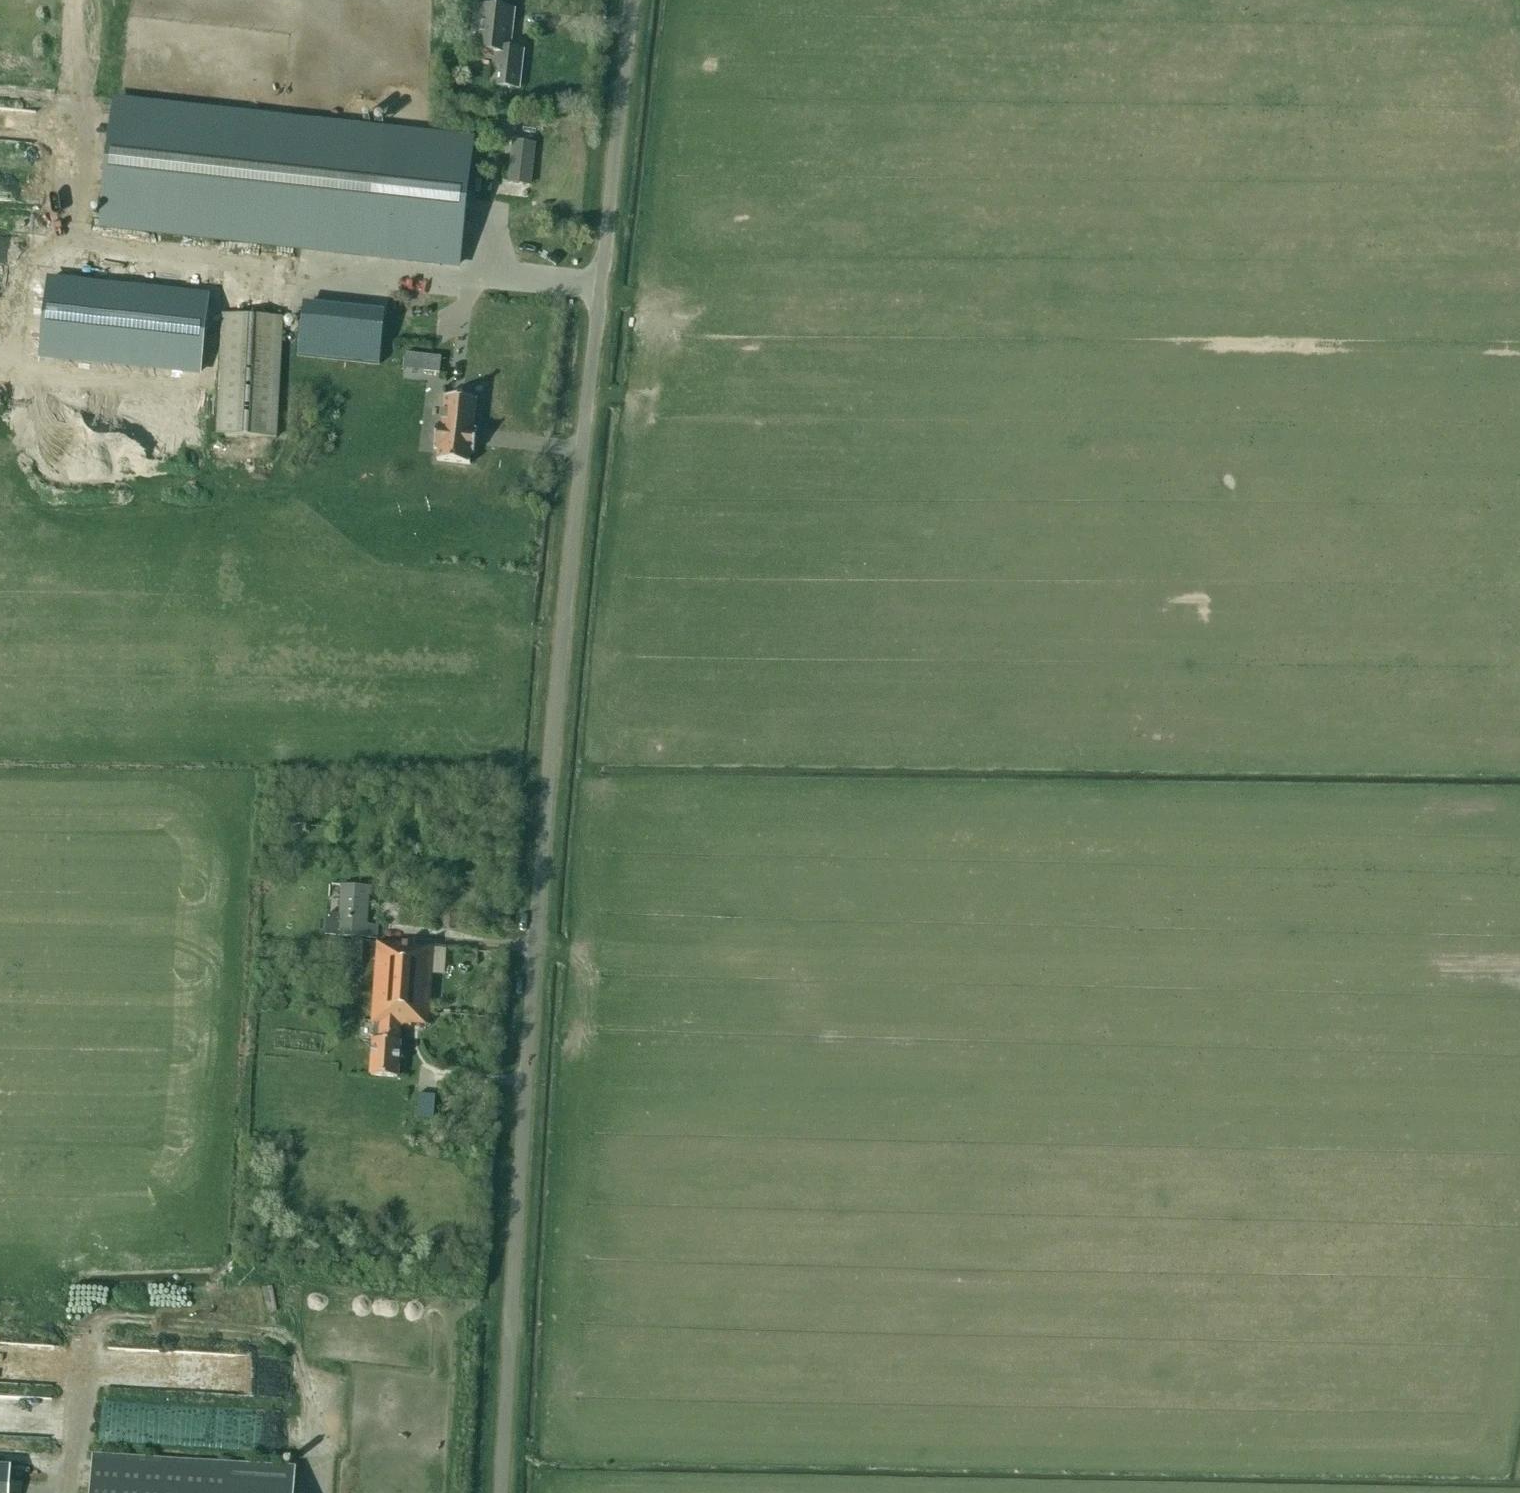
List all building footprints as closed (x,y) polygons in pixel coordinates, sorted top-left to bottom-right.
[(475,5),(472,32),(478,33),(476,50),(497,53),(494,72),(493,87),(518,90),(520,75),(523,50),(508,48),(513,9),(475,5)] [(102,212),(101,224),(368,254),(460,264),(473,140),(382,131),(362,128),(276,119),(114,102),(103,198),(102,212)] [(513,155),(510,182),(530,185),(534,145),(522,144),(521,155),(513,155)] [(46,286),(39,354),(202,371),(209,303),(46,286)] [(303,307),(298,355),(380,364),(385,316),(303,307)] [(276,438),(283,317),(223,314),(216,435),(276,438)] [(426,355),(424,371),(440,373),(441,357),(426,355)] [(477,400),(444,396),(441,426),(437,425),(434,449),(438,449),(437,461),(470,464),(471,453),(474,454),(477,430),(474,430),(477,400)] [(367,926),(369,886),(341,885),(339,915),(328,914),(326,936),(378,939),(378,926),(367,926)] [(373,1040),(371,1076),(398,1077),(400,1042),(399,1042),(400,1025),(411,1026),(411,1024),(428,1025),(432,974),(433,947),(434,946),(377,942),(372,1024),(374,1024),(373,1040)] [(433,1120),(435,1095),(418,1094),(417,1118),(433,1120)] [(94,1459),(92,1492),(292,1492),(294,1471),(94,1459)] [(10,1467),(0,1466),(0,1492),(9,1492),(10,1467)]
